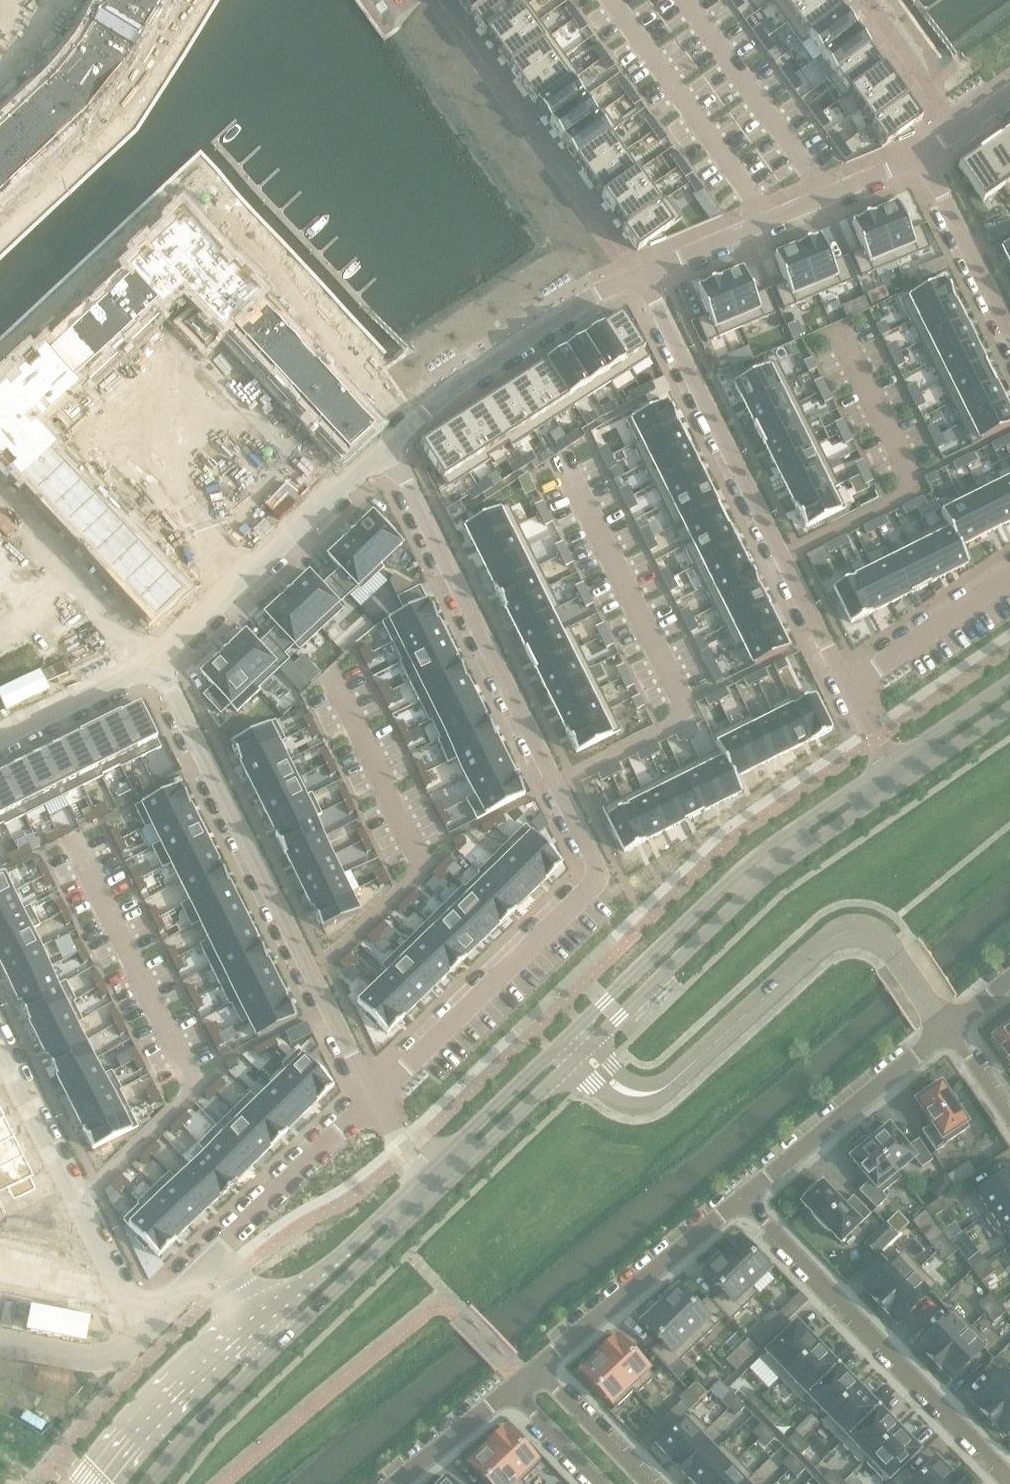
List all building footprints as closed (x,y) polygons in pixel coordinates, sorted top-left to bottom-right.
[(15,3),(35,17),(45,1),(44,0),(17,0),(15,3)] [(103,13),(144,38),(155,20),(123,0),(111,0),(103,13)] [(155,20),(166,1),(164,0),(123,0),(155,20)] [(469,21),(473,18),(499,0),(454,0),(469,21)] [(473,18),(486,36),(528,6),(524,0),(499,0),(473,18)] [(737,9),(743,5),(740,0),(730,0),(737,9)] [(773,4),(787,25),(822,0),(779,0),(773,4)] [(787,25),(802,46),(810,40),(844,16),(833,0),(822,0),(787,25)] [(15,3),(6,19),(25,34),(35,17),(15,3)] [(528,6),(486,36),(499,54),(541,24),(528,6)] [(573,8),(567,12),(574,22),(580,17),(573,8)] [(103,13),(92,32),(133,57),(144,38),(103,13)] [(844,16),(810,40),(823,58),(857,33),(844,16)] [(580,17),(574,22),(581,31),(587,27),(580,17)] [(0,25),(0,37),(12,46),(25,34),(6,19),(0,25)] [(541,24),(499,54),(512,72),(554,42),(541,24)] [(760,29),(754,33),(760,42),(767,38),(760,29)] [(92,32),(81,50),(122,75),(133,57),(92,32)] [(857,33),(823,58),(835,75),(869,51),(857,33)] [(12,46),(0,37),(0,58),(12,46)] [(767,38),(760,42),(768,52),(774,48),(767,38)] [(554,42),(512,72),(525,90),(567,60),(554,42)] [(601,47),(595,51),(602,61),(608,57),(601,47)] [(80,51),(67,67),(105,96),(122,75),(81,50),(80,51)] [(835,75),(827,81),(842,101),(850,96),(884,71),(869,51),(835,75)] [(608,57),(602,61),(608,71),(615,66),(608,57)] [(567,60),(525,90),(538,108),(572,84),(579,78),(567,60)] [(55,83),(88,118),(105,96),(67,67),(67,68),(55,82),(55,83)] [(788,67),(781,72),(788,81),(795,76),(788,67)] [(884,71),(850,96),(860,110),(894,86),(884,71)] [(795,76),(788,81),(795,90),(801,86),(795,76)] [(626,82),(620,86),(627,96),(633,92),(626,82)] [(55,83),(39,97),(72,132),(88,118),(55,83)] [(572,84),(538,108),(549,125),(584,100),(572,84)] [(894,86),(860,110),(871,125),(905,101),(894,86)] [(633,92),(627,96),(634,106),(640,101),(633,92)] [(39,97),(23,112),(56,147),(72,132),(39,97)] [(584,100),(549,125),(561,141),(596,117),(584,100)] [(871,125),(867,128),(882,149),(897,138),(899,141),(915,135),(910,129),(922,121),(907,100),(905,101),(871,125)] [(815,105),(808,110),(815,119),(821,114),(815,105)] [(596,117),(561,141),(575,161),(613,133),(617,131),(603,111),(596,117)] [(23,112),(8,127),(41,162),(56,147),(23,112)] [(821,114),(815,119),(822,128),(829,124),(821,114)] [(653,119),(646,124),(653,133),(660,129),(653,119)] [(25,177),(41,162),(8,127),(7,128),(0,134),(0,151),(25,177)] [(660,129),(653,133),(660,143),(667,138),(660,129)] [(999,139),(1009,155),(1009,131),(999,139)] [(613,133),(575,161),(589,180),(623,156),(627,153),(613,133)] [(837,136),(831,141),(837,150),(844,145),(837,136)] [(979,153),(1009,196),(1009,195),(1009,155),(999,139),(979,153)] [(844,145),(837,150),(844,160),(851,155),(844,145)] [(9,192),(25,177),(0,151),(0,182),(9,192)] [(979,153),(959,167),(984,202),(1003,189),(1009,196),(979,153)] [(678,154),(672,159),(679,169),(685,164),(678,154)] [(623,156),(589,180),(601,197),(635,172),(623,156)] [(685,164),(679,169),(685,178),(692,173),(685,164)] [(635,172),(601,197),(612,213),(647,188),(635,172)] [(696,179),(690,184),(696,194),(703,189),(696,179)] [(9,192),(0,182),(0,200),(9,192)] [(647,188),(612,213),(624,229),(658,205),(647,188)] [(624,229),(622,231),(638,252),(649,244),(651,247),(666,240),(662,234),(681,221),(666,199),(658,205),(624,229)] [(293,225),(293,229),(301,237),(327,214),(317,203),(293,225)] [(876,213),(875,214),(896,263),(930,249),(921,226),(909,230),(898,204),(876,214),(876,213)] [(327,214),(301,237),(309,246),(312,246),(328,231),(336,224),(327,214)] [(856,222),(852,224),(863,250),(852,255),(862,278),(896,263),(875,214),(856,222)] [(1008,221),(986,233),(992,245),(1009,235),(1009,224),(1008,221)] [(175,229),(129,272),(163,309),(164,309),(184,290),(201,309),(185,325),(206,348),(222,333),(257,301),(260,298),(232,268),(228,272),(219,263),(223,259),(190,223),(179,233),(175,229)] [(314,248),(314,251),(322,260),(348,237),(338,226),(330,233),(314,248)] [(348,237),(322,260),(331,269),(334,269),(350,254),(358,247),(348,237)] [(817,238),(798,246),(819,296),(853,281),(843,259),(834,263),(832,263),(826,249),(821,237),(817,239),(817,238)] [(776,256),(775,256),(780,269),(786,283),(785,283),(775,288),(785,310),(818,296),(819,296),(798,246),(797,247),(776,256)] [(336,271),(336,274),(344,283),(370,260),(359,249),(352,256),(336,271)] [(944,258),(918,269),(923,281),(949,270),(944,258)] [(370,260),(344,283),(353,292),(356,292),(372,278),(380,271),(370,260)] [(721,279),(720,279),(742,329),(776,314),(766,291),(756,295),(755,296),(748,281),(743,270),(721,279)] [(132,277),(115,293),(148,328),(166,311),(164,309),(163,309),(129,272),(128,273),(132,277)] [(358,294),(358,298),(367,308),(392,284),(381,272),(358,294)] [(698,289),(697,289),(703,301),(709,315),(708,316),(697,320),(707,343),(742,329),(720,279),(702,287),(701,287),(702,287),(698,289)] [(932,286),(900,302),(911,323),(955,301),(944,280),(932,286)] [(114,294),(98,309),(130,344),(148,328),(115,293),(114,293),(114,294)] [(257,301),(222,333),(238,350),(273,317),(257,301)] [(955,301),(911,323),(921,343),(964,322),(955,302),(955,301)] [(98,309),(82,324),(115,359),(130,344),(98,309)] [(622,315),(602,328),(630,371),(650,358),(622,315)] [(273,317),(238,350),(253,366),(288,333),(273,317)] [(964,322),(921,343),(931,364),(974,342),(964,322)] [(884,323),(877,327),(882,337),(889,334),(884,323)] [(82,324),(66,339),(99,374),(115,359),(82,324)] [(602,328),(582,340),(611,384),(630,371),(602,328)] [(288,333),(253,366),(253,367),(257,363),(270,378),(267,381),(267,382),(302,349),(288,333)] [(66,339),(49,355),(82,389),(99,374),(66,339)] [(175,339),(166,347),(171,353),(180,345),(175,339)] [(582,340),(563,353),(591,397),(611,384),(582,340)] [(974,342),(931,364),(941,384),(984,363),(974,342)] [(894,344),(887,347),(892,358),(899,354),(894,344)] [(166,347),(157,355),(163,361),(171,353),(166,347)] [(302,349),(267,382),(284,399),(319,367),(302,349)] [(0,393),(0,461),(20,482),(23,480),(51,453),(57,448),(38,427),(57,409),(72,426),(96,404),(82,389),(49,355),(45,350),(16,378),(20,382),(10,391),(6,387),(0,393)] [(563,353),(543,366),(571,409),(591,397),(563,353)] [(899,354),(892,358),(897,368),(905,365),(899,354)] [(213,357),(207,362),(215,371),(221,366),(213,357)] [(811,359),(804,363),(810,373),(817,370),(811,359)] [(778,363),(734,384),(745,406),(788,384),(778,363)] [(984,363),(941,384),(951,405),(995,383),(985,363),(984,363)] [(221,366),(215,371),(224,380),(229,374),(221,366)] [(543,366),(523,379),(551,422),(571,409),(543,366)] [(319,367),(284,399),(298,415),(333,382),(319,367)] [(141,370),(133,378),(138,384),(147,376),(141,370)] [(133,378),(124,386),(129,392),(138,384),(133,378)] [(523,379),(503,392),(531,435),(551,422),(523,379)] [(822,380),(814,383),(820,394),(827,390),(822,380)] [(333,382),(298,415),(313,431),(348,398),(333,382)] [(995,383),(951,405),(961,425),(1005,403),(995,384),(996,384),(995,383)] [(651,384),(641,390),(644,397),(655,392),(651,384)] [(788,384),(745,406),(754,425),(754,426),(798,404),(788,384)] [(914,384),(907,388),(912,399),(920,395),(914,384)] [(243,388),(237,394),(245,403),(251,397),(243,388)] [(641,390),(630,395),(634,402),(644,397),(641,390)] [(827,390),(820,394),(825,404),(832,401),(827,390)] [(503,392),(483,404),(509,444),(511,448),(531,435),(503,392)] [(117,393),(108,401),(113,407),(122,399),(117,393)] [(251,397),(245,403),(253,411),(262,403),(254,395),(251,397)] [(920,395),(912,399),(918,409),(925,405),(920,395)] [(348,398),(313,431),(327,446),(362,413),(348,398)] [(667,403),(627,422),(637,443),(677,423),(667,403)] [(961,425),(972,446),(1009,428),(1009,413),(1005,403),(961,425)] [(483,404),(463,418),(488,457),(509,444),(483,404)] [(613,404),(602,409),(606,416),(616,411),(613,404)] [(798,404),(754,426),(764,446),(765,446),(809,425),(798,404)] [(362,413),(327,446),(342,461),(377,429),(362,413)] [(593,414),(583,420),(588,427),(598,420),(593,414)] [(463,418),(442,431),(470,475),(491,461),(488,457),(463,418)] [(842,420),(835,424),(840,435),(847,431),(842,420)] [(274,422),(268,427),(276,436),(282,431),(274,422)] [(637,443),(633,445),(643,466),(687,444),(677,423),(637,443)] [(809,425),(765,446),(775,467),(819,445),(809,425)] [(935,425),(927,429),(933,439),(940,436),(935,425)] [(89,430),(84,435),(92,444),(98,438),(89,430)] [(282,431),(276,436),(284,445),(290,439),(282,431)] [(442,431),(421,445),(449,488),(470,475),(442,431)] [(847,431),(840,435),(845,445),(853,442),(847,431)] [(577,433),(567,439),(571,446),(581,440),(577,433)] [(940,436),(933,439),(938,450),(945,446),(940,436)] [(1002,440),(1005,447),(1009,445),(1009,436),(1002,440)] [(567,439),(557,446),(561,452),(571,446),(567,439)] [(1002,440),(991,445),(995,453),(1005,447),(1002,440)] [(687,444),(643,466),(653,486),(697,465),(687,444)] [(819,445),(775,467),(785,487),(829,466),(819,445)] [(606,446),(599,450),(604,460),(612,457),(606,446)] [(106,447),(100,453),(108,461),(114,456),(106,447)] [(302,452),(297,458),(305,467),(311,461),(302,452)] [(51,453),(23,480),(37,494),(65,468),(51,453)] [(531,454),(521,461),(525,467),(535,461),(531,454)] [(974,454),(963,459),(967,466),(978,461),(974,454)] [(114,456),(108,461),(116,470),(122,465),(114,456)] [(612,457),(604,460),(609,471),(617,467),(612,457)] [(963,459),(953,465),(956,472),(967,466),(963,459)] [(311,461),(305,467),(313,475),(319,470),(311,461)] [(521,461),(511,467),(515,474),(525,467),(521,461)] [(862,461),(855,465),(860,475),(868,472),(862,461)] [(65,468),(37,494),(54,512),(89,479),(72,462),(65,468)] [(697,465),(653,486),(664,507),(708,486),(697,465)] [(829,466),(785,487),(795,507),(794,507),(795,508),(839,486),(829,466)] [(868,472),(860,475),(866,486),(873,482),(868,472)] [(935,473),(925,479),(928,486),(939,480),(935,473)] [(134,477),(128,482),(136,491),(142,486),(134,477)] [(89,479),(54,512),(68,527),(103,494),(89,479)] [(1000,484),(1009,505),(1009,479),(1000,484)] [(488,482),(478,488),(483,495),(493,488),(488,482)] [(979,490),(998,529),(1009,523),(1009,505),(1000,484),(981,493),(979,489),(979,490)] [(142,486),(136,491),(144,500),(150,494),(142,486)] [(708,486),(664,507),(674,528),(683,524),(718,506),(708,486)] [(839,486),(795,508),(806,529),(845,509),(835,489),(839,487),(839,486)] [(627,487),(619,490),(625,501),(632,497),(627,487)] [(478,488),(469,494),(473,501),(483,495),(478,488)] [(979,490),(959,499),(979,539),(998,529),(979,490)] [(103,494),(68,527),(82,542),(117,509),(103,494)] [(632,497),(625,501),(630,512),(637,508),(632,497)] [(923,498),(913,503),(916,510),(927,505),(923,498)] [(960,504),(942,513),(968,566),(969,565),(960,548),(979,539),(959,499),(958,500),(960,503),(960,504)] [(542,502),(536,506),(541,516),(548,513),(542,502)] [(913,503),(902,509),(906,516),(916,510),(913,503)] [(508,505),(465,527),(475,548),(519,526),(508,505)] [(718,506),(683,524),(692,543),(727,525),(718,506)] [(163,508),(157,514),(165,523),(171,517),(163,508)] [(117,509),(82,542),(96,558),(131,525),(117,509)] [(548,513),(541,516),(546,526),(553,523),(548,513)] [(945,523),(927,532),(949,575),(968,566),(942,513),(941,514),(945,523)] [(355,529),(350,534),(381,566),(402,545),(392,534),(394,532),(385,522),(382,525),(373,514),(356,530),(355,529)] [(171,517),(165,523),(174,531),(180,526),(171,517)] [(885,517),(874,523),(878,530),(888,524),(885,517)] [(265,522),(254,532),(261,540),(272,530),(265,522)] [(874,523),(864,528),(867,535),(878,530),(874,523)] [(131,525),(96,558),(111,573),(146,541),(131,525)] [(692,543),(684,547),(694,568),(738,546),(727,525),(692,543)] [(519,526),(475,548),(485,569),(529,547),(519,526)] [(647,528),(640,531),(645,542),(652,538),(647,528)] [(927,532),(908,541),(930,585),(930,584),(949,575),(927,532)] [(345,540),(328,555),(341,569),(332,576),(350,595),(362,608),(389,583),(380,573),(384,569),(381,566),(350,534),(344,539),(345,540)] [(846,537),(836,542),(839,549),(850,544),(846,537)] [(652,538),(645,542),(650,552),(657,549),(652,538)] [(192,539),(186,545),(194,553),(200,548),(192,539)] [(146,541),(111,573),(125,588),(160,556),(146,541)] [(909,546),(891,555),(910,595),(911,594),(930,585),(908,541),(907,542),(909,546)] [(836,542),(825,547),(829,554),(839,549),(836,542)] [(563,543),(556,546),(561,557),(568,553),(563,543)] [(738,546),(694,568),(704,588),(748,567),(738,546)] [(529,547),(485,569),(495,590),(539,568),(529,547)] [(200,548),(194,553),(202,562),(208,557),(200,548)] [(568,553),(561,557),(566,567),(573,564),(568,553)] [(892,560),(873,569),(891,604),(910,595),(891,555),(889,556),(892,560)] [(160,556),(125,588),(140,604),(175,571),(160,556)] [(748,567),(704,588),(714,609),(758,587),(748,567)] [(539,568),(495,590),(506,610),(550,589),(539,568)] [(667,568),(660,572),(665,583),(672,579),(667,568)] [(855,578),(854,579),(872,614),(872,613),(891,604),(873,569),(855,578)] [(175,571),(140,604),(155,621),(190,588),(175,571)] [(292,589),(286,594),(320,632),(344,610),(339,605),(350,595),(332,576),(321,587),(309,574),(292,589)] [(672,579),(665,583),(670,593),(678,590),(672,579)] [(854,579),(834,589),(851,624),(853,623),(872,614),(854,579)] [(583,584),(576,587),(581,598),(588,594),(583,584)] [(404,612),(382,623),(392,642),(437,620),(428,601),(427,601),(420,587),(397,599),(404,612)] [(758,587),(714,609),(725,630),(768,608),(758,587)] [(550,589),(506,610),(516,631),(551,614),(560,609),(550,589)] [(281,600),(265,615),(277,628),(268,637),(285,655),(294,646),(299,652),(320,632),(286,594),(283,597),(281,599),(281,600)] [(588,594),(581,598),(586,608),(593,605),(588,594)] [(768,608),(725,630),(735,651),(743,646),(779,629),(768,608)] [(688,609),(680,613),(686,624),(693,620),(688,609)] [(551,614),(516,631),(525,650),(561,632),(551,614)] [(437,620),(392,642),(402,662),(447,639),(437,620)] [(693,620),(686,624),(691,634),(698,630),(693,620)] [(603,625),(596,628),(602,639),(608,635),(603,625)] [(561,632),(525,650),(535,671),(579,649),(569,628),(561,632)] [(779,629),(743,646),(754,667),(789,649),(779,629)] [(228,648),(223,653),(259,690),(290,661),(285,655),(268,637),(258,646),(245,633),(229,649),(228,648)] [(608,635),(602,639),(607,649),(614,645),(608,635)] [(402,662),(400,663),(409,682),(457,659),(447,639),(402,662)] [(370,646),(359,651),(363,658),(373,653),(370,646)] [(579,649),(535,671),(546,691),(590,670),(579,649)] [(708,650),(701,654),(706,664),(713,661),(708,650)] [(218,659),(201,675),(213,688),(203,697),(221,715),(231,706),(237,713),(260,691),(259,690),(223,653),(217,658),(218,659)] [(373,653),(363,658),(366,665),(377,660),(373,653)] [(457,659),(409,682),(419,702),(466,678),(457,659)] [(784,660),(774,666),(777,672),(788,667),(784,660)] [(713,661),(706,664),(711,675),(718,671),(713,661)] [(623,666),(617,669),(622,679),(629,676),(623,666)] [(590,670),(546,691),(556,712),(600,690),(590,670)] [(765,670),(754,675),(758,682),(768,677),(765,670)] [(754,675),(744,680),(747,687),(758,682),(754,675)] [(629,676),(622,679),(627,690),(634,686),(629,676)] [(466,678),(419,702),(428,721),(476,697),(466,678)] [(387,681),(376,686),(382,697),(389,694),(393,692),(387,681)] [(726,689),(716,694),(719,701),(729,696),(726,689)] [(600,690),(556,712),(566,733),(610,711),(600,690)] [(389,694),(382,697),(387,708),(394,704),(389,694)] [(716,694),(705,700),(709,706),(719,701),(716,694)] [(814,696),(795,706),(812,741),(832,732),(814,696)] [(476,697),(428,721),(429,723),(431,722),(440,739),(486,717),(476,697)] [(639,697),(632,700),(637,710),(644,707),(639,697)] [(791,697),(770,708),(774,716),(791,752),(812,741),(795,706),(791,697)] [(140,706),(120,716),(141,759),(161,749),(140,706)] [(610,711),(566,733),(577,754),(612,736),(621,732),(610,711)] [(310,715),(302,719),(308,729),(315,726),(310,715)] [(120,716),(100,726),(120,767),(121,769),(141,759),(120,716)] [(774,716),(756,725),(774,760),(791,752),(774,716)] [(440,739),(438,740),(448,760),(495,736),(486,717),(440,739)] [(752,717),(732,727),(754,770),(774,760),(756,725),(752,717)] [(275,721),(230,744),(239,763),(285,740),(275,721)] [(403,721),(396,725),(401,736),(408,732),(403,721)] [(100,726),(82,735),(102,776),(120,767),(100,726)] [(315,726),(308,729),(313,740),(320,737),(315,726)] [(696,726),(686,731),(689,738),(699,733),(696,726)] [(732,727),(712,737),(719,751),(740,795),(742,794),(735,780),(754,770),(732,727)] [(686,731),(675,736),(679,743),(689,738),(686,731)] [(408,732),(401,736),(406,746),(414,743),(408,732)] [(82,735),(62,745),(84,788),(103,778),(102,776),(82,735)] [(495,736),(448,760),(449,761),(457,757),(465,775),(505,755),(495,736)] [(285,740),(239,763),(248,781),(287,761),(279,745),(285,742),(285,740)] [(62,745),(43,754),(64,797),(84,788),(62,745)] [(657,745),(647,750),(650,757),(661,752),(657,745)] [(647,750),(637,756),(640,762),(650,757),(647,750)] [(719,751),(699,761),(721,804),(740,795),(719,751)] [(328,752),(321,755),(326,766),(333,762),(328,752)] [(43,754),(23,764),(44,807),(64,797),(43,754)] [(505,755),(465,775),(475,794),(514,775),(505,755)] [(422,760),(415,763),(420,774),(427,771),(422,760)] [(287,761),(248,781),(257,799),(296,779),(287,761)] [(699,761),(680,770),(702,814),(721,804),(699,761)] [(333,762),(326,766),(331,777),(339,773),(333,762)] [(23,764),(3,774),(25,817),(44,807),(23,764)] [(619,765),(608,770),(612,776),(622,771),(619,765)] [(608,770),(598,775),(601,782),(612,776),(608,770)] [(680,770),(661,780),(683,824),(702,814),(680,770)] [(427,771),(420,774),(426,785),(433,782),(427,771)] [(0,776),(0,817),(4,825),(5,827),(25,817),(3,774),(0,776)] [(475,794),(467,798),(477,819),(525,796),(514,775),(475,794)] [(296,779),(257,799),(267,817),(305,798),(296,779)] [(661,780),(641,789),(663,833),(683,824),(661,780)] [(161,782),(154,785),(160,796),(167,793),(161,782)] [(154,785),(147,789),(153,800),(160,796),(154,785)] [(153,800),(135,808),(145,830),(152,826),(191,807),(180,786),(167,793),(160,796),(153,800)] [(342,790),(339,792),(344,802),(351,799),(346,788),(342,790)] [(641,789),(622,799),(644,843),(663,833),(641,789)] [(134,793),(123,799),(127,805),(137,800),(134,793)] [(305,798),(267,817),(276,836),(321,813),(312,794),(305,798)] [(351,799),(344,802),(350,813),(357,810),(351,799)] [(441,799),(434,802),(440,813),(447,809),(441,799)] [(622,799),(603,809),(624,853),(644,843),(622,799)] [(104,804),(94,809),(99,819),(109,814),(104,804)] [(191,807),(152,826),(160,844),(199,824),(191,807)] [(447,809),(440,813),(445,824),(452,820),(447,809)] [(95,813),(85,818),(88,825),(99,820),(95,813)] [(321,813),(276,836),(285,854),(324,834),(316,818),(322,815),(321,813)] [(503,815),(492,820),(496,828),(506,822),(503,815)] [(492,820),(481,826),(485,833),(496,828),(492,820)] [(160,844),(152,848),(163,869),(171,865),(210,845),(199,824),(160,844)] [(364,825),(357,828),(362,839),(369,835),(364,825)] [(526,826),(510,841),(547,880),(563,864),(552,853),(555,851),(545,841),(543,844),(526,826)] [(67,827),(57,832),(60,839),(71,833),(67,827)] [(117,829),(110,833),(115,843),(122,840),(117,829)] [(57,832),(46,837),(50,844),(60,839),(57,832)] [(324,834),(285,854),(294,872),(333,852),(324,834)] [(464,834),(453,840),(456,847),(467,842),(464,834)] [(369,835),(362,839),(368,850),(375,846),(369,835)] [(122,840),(115,843),(121,854),(127,850),(122,840)] [(510,841),(494,857),(531,895),(547,880),(510,841)] [(210,845),(171,865),(180,883),(219,864),(210,845)] [(29,846),(18,851),(21,858),(32,853),(29,846)] [(18,851),(7,856),(11,863),(21,858),(18,851)] [(333,852),(294,872),(303,890),(342,871),(333,852)] [(450,856),(441,864),(446,870),(455,862),(450,856)] [(494,857),(478,873),(479,874),(515,911),(531,895),(494,857)] [(44,864),(37,868),(43,878),(49,875),(44,864)] [(219,864),(180,883),(189,902),(228,882),(219,864)] [(441,864),(432,873),(441,881),(449,873),(446,870),(441,864)] [(384,865),(373,870),(377,877),(388,872),(384,865)] [(136,868),(129,871),(135,882),(141,879),(136,868)] [(342,871),(303,890),(312,909),(351,889),(342,871)] [(388,872),(377,877),(381,884),(391,879),(388,872)] [(13,892),(4,874),(0,876),(0,898),(13,892)] [(479,874),(465,888),(501,924),(515,911),(479,874)] [(49,875),(43,878),(48,889),(55,885),(49,875)] [(141,879),(135,882),(140,893),(147,889),(141,879)] [(189,902),(181,906),(191,927),(200,923),(239,903),(228,882),(189,902)] [(464,886),(446,903),(483,942),(499,926),(501,924),(465,888),(464,886)] [(351,889),(312,909),(322,929),(361,909),(351,889)] [(415,889),(406,898),(412,904),(421,895),(415,889)] [(0,898),(0,921),(22,910),(13,892),(0,898)] [(406,898),(398,906),(403,912),(412,904),(406,898)] [(62,901),(55,904),(61,915),(68,911),(62,901)] [(239,903),(200,923),(209,940),(248,921),(239,903)] [(446,903),(430,919),(467,957),(483,942),(446,903)] [(0,921),(0,946),(32,930),(40,926),(30,906),(22,910),(0,921)] [(155,907),(149,910),(154,921),(161,917),(155,907)] [(68,911),(61,915),(66,925),(73,922),(68,911)] [(161,917),(154,921),(159,931),(166,928),(161,917)] [(430,919),(414,934),(451,973),(467,957),(430,919)] [(384,920),(375,928),(381,934),(390,925),(384,920)] [(209,940),(200,945),(210,965),(258,941),(248,921),(209,940)] [(375,928),(367,936),(375,945),(384,937),(381,934),(375,928)] [(0,946),(0,964),(2,967),(41,948),(32,930),(0,946)] [(414,934),(398,950),(435,988),(451,973),(414,934)] [(80,937),(73,941),(79,951),(86,948),(80,937)] [(258,941),(210,965),(220,985),(268,961),(258,941)] [(175,945),(168,949),(173,959),(180,956),(175,945)] [(41,948),(2,967),(10,985),(50,966),(41,948)] [(86,948),(79,951),(84,962),(91,958),(86,948)] [(398,950),(381,966),(388,973),(419,1004),(435,988),(398,950)] [(350,953),(345,958),(353,967),(359,961),(350,953)] [(180,956),(173,959),(178,970),(185,967),(180,956)] [(345,958),(339,964),(347,972),(353,967),(345,958)] [(268,961),(220,985),(230,1005),(232,1004),(278,981),(268,961)] [(50,966),(10,985),(19,1003),(58,983),(50,966)] [(388,973),(373,988),(404,1019),(419,1004),(388,973)] [(99,974),(92,977),(97,988),(104,984),(99,974)] [(58,983),(19,1003),(29,1023),(75,1000),(77,999),(67,979),(58,983)] [(278,981),(232,1004),(242,1023),(248,1020),(287,1000),(278,981)] [(104,984),(97,988),(102,998),(109,995),(104,984)] [(194,984),(187,987),(192,998),(199,995),(194,984)] [(373,988),(357,1004),(368,1014),(365,1017),(375,1027),(377,1024),(388,1035),(404,1019),(373,988)] [(199,995),(192,998),(198,1009),(204,1005),(199,995)] [(75,1000),(29,1023),(38,1041),(78,1022),(84,1018),(75,1000)] [(287,1000),(248,1020),(258,1039),(297,1020),(287,1000)] [(117,1010),(110,1014),(115,1024),(122,1021),(117,1010)] [(122,1021),(115,1024),(121,1035),(127,1031),(122,1021)] [(217,1021),(206,1026),(211,1037),(222,1031),(217,1021)] [(78,1022),(38,1041),(47,1059),(86,1039),(78,1022)] [(996,1038),(1009,1059),(1009,1023),(998,1031),(1000,1035),(996,1038)] [(218,1033),(212,1037),(217,1047),(224,1044),(218,1033)] [(86,1039),(47,1059),(56,1076),(95,1057),(86,1039)] [(275,1039),(264,1044),(267,1051),(278,1046),(275,1039)] [(264,1044),(253,1049),(257,1056),(267,1051),(264,1044)] [(135,1047),(128,1050),(133,1061),(140,1058),(135,1047)] [(299,1051),(281,1067),(287,1072),(317,1104),(334,1087),(324,1076),(326,1074),(317,1064),(314,1067),(304,1056),(299,1051)] [(95,1057),(56,1076),(65,1094),(104,1075),(95,1057)] [(140,1058),(133,1061),(139,1072),(146,1068),(140,1058)] [(235,1058),(225,1064),(228,1071),(239,1065),(235,1058)] [(104,1075),(65,1094),(75,1114),(120,1092),(122,1090),(112,1070),(104,1075)] [(287,1072),(272,1087),(302,1118),(317,1104),(287,1072)] [(221,1079),(212,1087),(218,1093),(226,1085),(221,1079)] [(937,1083),(923,1092),(925,1096),(918,1101),(927,1115),(926,1115),(933,1124),(922,1132),(925,1136),(936,1153),(947,1145),(946,1144),(970,1129),(941,1085),(939,1086),(937,1083)] [(155,1087),(144,1092),(148,1099),(158,1094),(155,1087)] [(212,1087),(204,1096),(209,1101),(218,1093),(212,1087)] [(272,1087),(257,1101),(287,1132),(302,1118),(272,1087)] [(120,1092),(75,1114),(84,1132),(129,1110),(120,1092)] [(158,1094),(148,1099),(151,1106),(162,1101),(158,1094)] [(251,1094),(233,1111),(270,1149),(287,1132),(257,1101),(251,1094)] [(129,1110),(84,1132),(93,1151),(132,1131),(138,1128),(129,1110)] [(233,1111),(216,1127),(253,1165),(270,1149),(233,1111)] [(186,1113),(178,1121),(183,1126),(192,1118),(186,1113)] [(0,1119),(0,1143),(15,1136),(6,1116),(0,1119)] [(178,1121),(169,1129),(175,1135),(183,1126),(178,1121)] [(870,1140),(869,1141),(896,1174),(914,1159),(922,1168),(933,1161),(919,1140),(907,1147),(889,1126),(871,1142),(870,1140)] [(216,1127),(199,1144),(206,1151),(236,1182),(253,1165),(216,1127)] [(25,1155),(15,1136),(0,1143),(0,1167),(25,1155)] [(859,1192),(876,1210),(887,1200),(882,1194),(900,1179),(896,1174),(869,1141),(856,1152),(857,1153),(851,1158),(870,1181),(859,1192)] [(155,1143),(147,1151),(152,1157),(161,1148),(155,1143)] [(147,1151),(139,1159),(144,1165),(152,1157),(147,1151)] [(206,1151),(191,1165),(221,1196),(236,1182),(206,1151)] [(0,1167),(0,1192),(1,1192),(8,1188),(14,1200),(37,1189),(31,1177),(35,1175),(25,1155),(0,1167)] [(191,1165),(176,1179),(207,1211),(221,1196),(191,1165)] [(959,1170),(949,1177),(956,1188),(967,1181),(959,1170)] [(1009,1200),(1009,1171),(972,1197),(985,1216),(1009,1200)] [(170,1173),(153,1189),(190,1227),(207,1211),(176,1179),(170,1173)] [(946,1175),(940,1180),(949,1191),(955,1186),(946,1175)] [(122,1176),(116,1181),(124,1190),(130,1184),(122,1176)] [(116,1181),(110,1187),(119,1195),(124,1190),(116,1181)] [(844,1206),(822,1184),(819,1187),(818,1186),(804,1199),(806,1200),(802,1204),(810,1211),(808,1213),(824,1229),(826,1228),(840,1243),(860,1224),(860,1225),(871,1215),(854,1197),(844,1206)] [(153,1189),(137,1204),(139,1206),(174,1242),(190,1227),(153,1189)] [(932,1219),(945,1210),(938,1200),(925,1209),(932,1219)] [(985,1216),(998,1236),(1009,1228),(1009,1200),(985,1216)] [(139,1206),(123,1221),(139,1237),(136,1240),(146,1249),(148,1247),(159,1257),(174,1242),(139,1206)] [(9,1207),(7,1214),(19,1216),(20,1209),(9,1207)] [(20,1209),(19,1216),(30,1219),(32,1211),(20,1209)] [(42,1213),(40,1221),(52,1223),(53,1215),(42,1213)] [(885,1225),(875,1234),(887,1246),(896,1236),(885,1225)] [(930,1243),(938,1252),(950,1242),(943,1233),(930,1243)] [(963,1233),(951,1243),(958,1252),(967,1263),(980,1253),(963,1233)] [(7,1281),(15,1238),(0,1236),(0,1279),(7,1281)] [(15,1238),(7,1281),(28,1285),(36,1242),(15,1238)] [(752,1288),(770,1270),(738,1238),(720,1255),(752,1288)] [(36,1242),(28,1285),(49,1289),(56,1251),(56,1249),(57,1246),(36,1242)] [(951,1243),(950,1242),(938,1252),(945,1261),(958,1252),(951,1243)] [(56,1251),(49,1289),(71,1293),(72,1289),(90,1281),(78,1255),(56,1251)] [(881,1307),(920,1269),(904,1252),(864,1290),(881,1307)] [(987,1263),(980,1253),(967,1263),(975,1273),(987,1263)] [(705,1269),(702,1272),(722,1293),(711,1302),(716,1307),(726,1318),(730,1322),(758,1295),(752,1288),(720,1255),(715,1260),(712,1257),(702,1266),(705,1269)] [(987,1263),(975,1273),(982,1282),(995,1272),(987,1263)] [(920,1269),(881,1307),(897,1324),(937,1286),(920,1269)] [(659,1303),(658,1304),(698,1345),(726,1318),(716,1307),(711,1302),(707,1298),(697,1307),(678,1287),(660,1304),(659,1303)] [(991,1294),(979,1304),(986,1313),(999,1303),(991,1294)] [(999,1303),(986,1313),(994,1323),(1006,1313),(999,1303)] [(645,1319),(642,1322),(661,1342),(651,1352),(670,1372),(698,1345),(658,1304),(644,1318),(645,1319)] [(785,1308),(778,1315),(786,1324),(793,1316),(785,1308)] [(954,1311),(918,1346),(935,1363),(971,1328),(954,1311)] [(775,1312),(766,1320),(778,1332),(786,1324),(778,1315),(775,1312)] [(818,1345),(807,1334),(808,1334),(806,1331),(805,1332),(797,1323),(759,1359),(781,1381),(818,1345)] [(971,1328),(935,1363),(951,1380),(988,1345),(971,1328)] [(614,1340),(599,1354),(599,1355),(637,1394),(655,1377),(617,1337),(614,1340)] [(818,1345),(781,1381),(801,1402),(807,1395),(838,1366),(840,1364),(839,1363),(837,1365),(830,1358),(831,1357),(829,1355),(828,1356),(818,1345)] [(739,1346),(725,1360),(736,1371),(751,1357),(739,1346)] [(586,1367),(581,1372),(616,1408),(633,1392),(637,1395),(637,1394),(599,1355),(596,1357),(593,1354),(583,1364),(586,1367)] [(807,1395),(828,1416),(858,1387),(838,1366),(807,1395)] [(989,1419),(1009,1399),(1009,1375),(1005,1370),(972,1402),(989,1419)] [(696,1382),(688,1390),(699,1402),(707,1393),(696,1382)] [(841,1444),(880,1406),(879,1405),(877,1407),(871,1400),(872,1400),(869,1397),(868,1398),(858,1387),(828,1416),(821,1423),(841,1444)] [(688,1390),(679,1399),(690,1410),(699,1402),(688,1390)] [(754,1406),(763,1398),(756,1391),(747,1399),(754,1406)] [(730,1409),(738,1401),(731,1393),(723,1402),(730,1409)] [(763,1398),(754,1406),(761,1414),(769,1405),(763,1398)] [(1009,1432),(1009,1399),(989,1419),(1005,1436),(1009,1432)] [(745,1408),(738,1401),(730,1409),(737,1416),(745,1408)] [(880,1406),(841,1444),(861,1465),(899,1429),(888,1418),(889,1418),(887,1415),(886,1416),(879,1409),(881,1407),(880,1406)] [(672,1464),(708,1430),(692,1414),(658,1447),(673,1462),(672,1463),(672,1464)] [(655,1427),(663,1436),(671,1429),(662,1420),(655,1427)] [(760,1440),(768,1432),(761,1424),(753,1433),(760,1440)] [(506,1429),(503,1432),(503,1431),(488,1446),(524,1483),(526,1483),(524,1482),(541,1465),(506,1429)] [(909,1440),(899,1429),(861,1465),(862,1466),(866,1462),(886,1483),(920,1451),(911,1442),(912,1442),(910,1439),(909,1440)] [(688,1480),(723,1446),(722,1445),(715,1451),(702,1437),(709,1431),(708,1430),(672,1464),(688,1480)] [(768,1432),(760,1440),(767,1447),(775,1439),(768,1432)] [(794,1448),(803,1440),(796,1433),(787,1441),(794,1448)] [(803,1440),(794,1448),(801,1456),(810,1447),(803,1440)] [(488,1446),(485,1449),(482,1446),(470,1457),(473,1461),(470,1464),(489,1483),(524,1483),(488,1446)] [(738,1461),(723,1446),(688,1480),(688,1481),(689,1480),(693,1483),(714,1483),(738,1461)] [(10,1465),(14,1460),(16,1458),(2,1447),(0,1449),(0,1462),(8,1468),(10,1465)] [(790,1471),(798,1463),(791,1456),(783,1464),(790,1471)] [(936,1459),(916,1479),(906,1469),(890,1483),(947,1483),(954,1477),(936,1459)] [(753,1476),(738,1461),(714,1483),(745,1483),(753,1476)] [(805,1470),(798,1463),(790,1471),(797,1478),(805,1470)] [(824,1479),(829,1483),(842,1483),(844,1482),(833,1471),(824,1479)]
